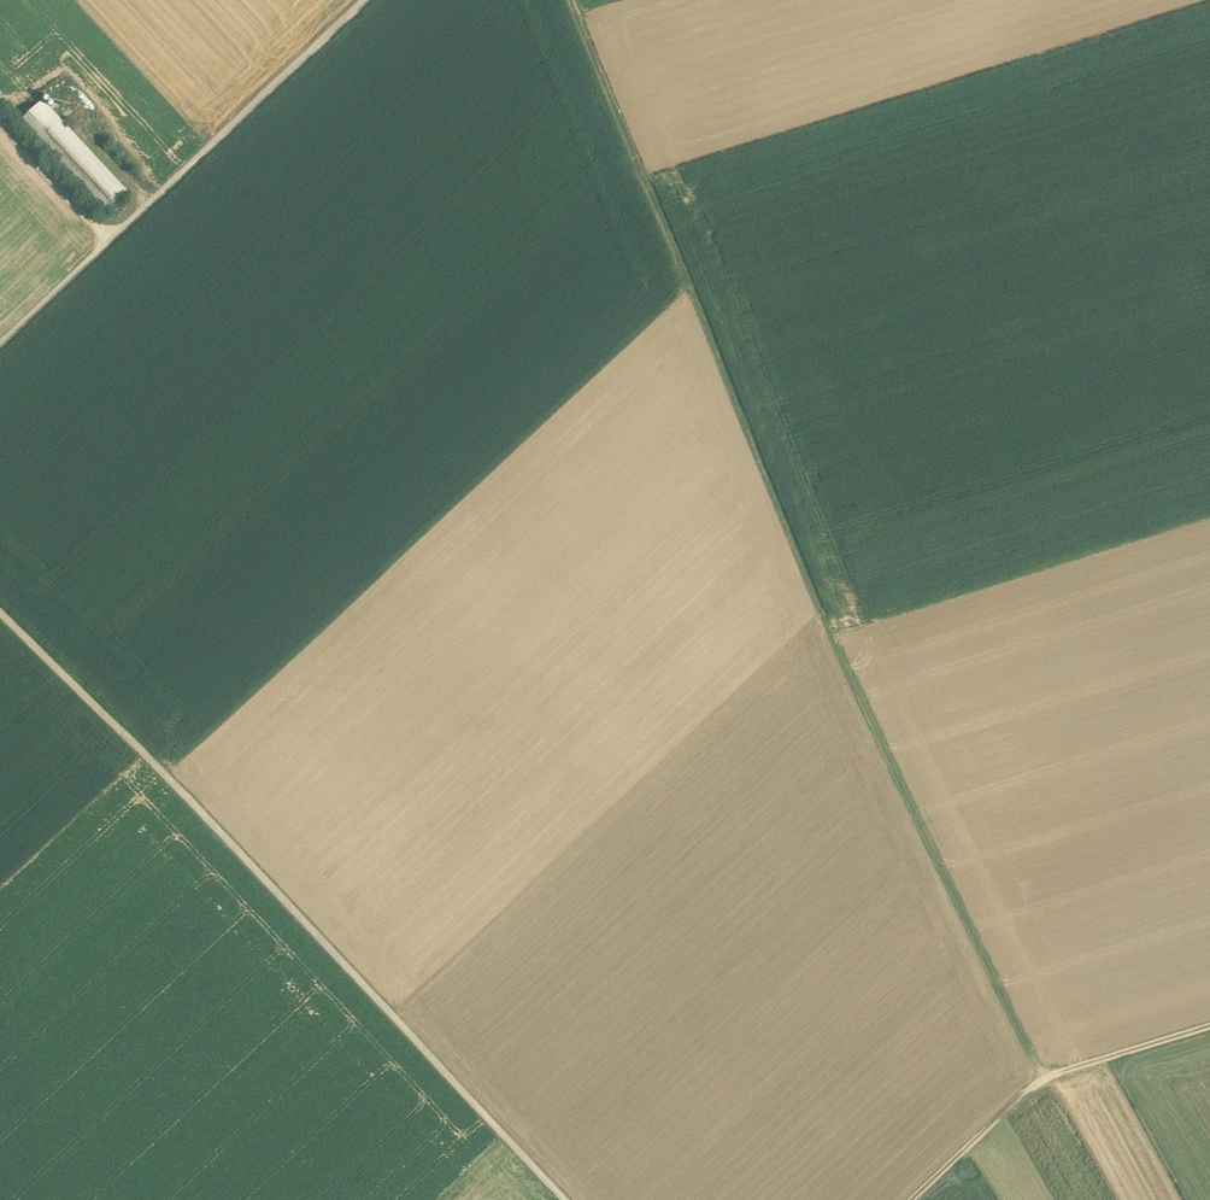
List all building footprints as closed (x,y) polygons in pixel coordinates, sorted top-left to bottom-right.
[(126,192),(49,110),(27,131),(103,213),(126,192)]
